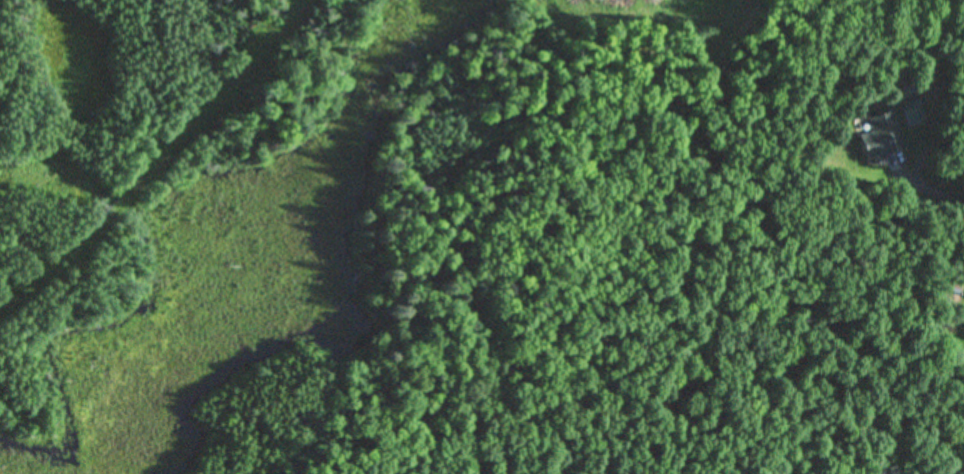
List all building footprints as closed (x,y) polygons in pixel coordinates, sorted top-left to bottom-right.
[(867,119),(871,133),(859,136),(865,162),(903,153),(894,113),(867,119)]
